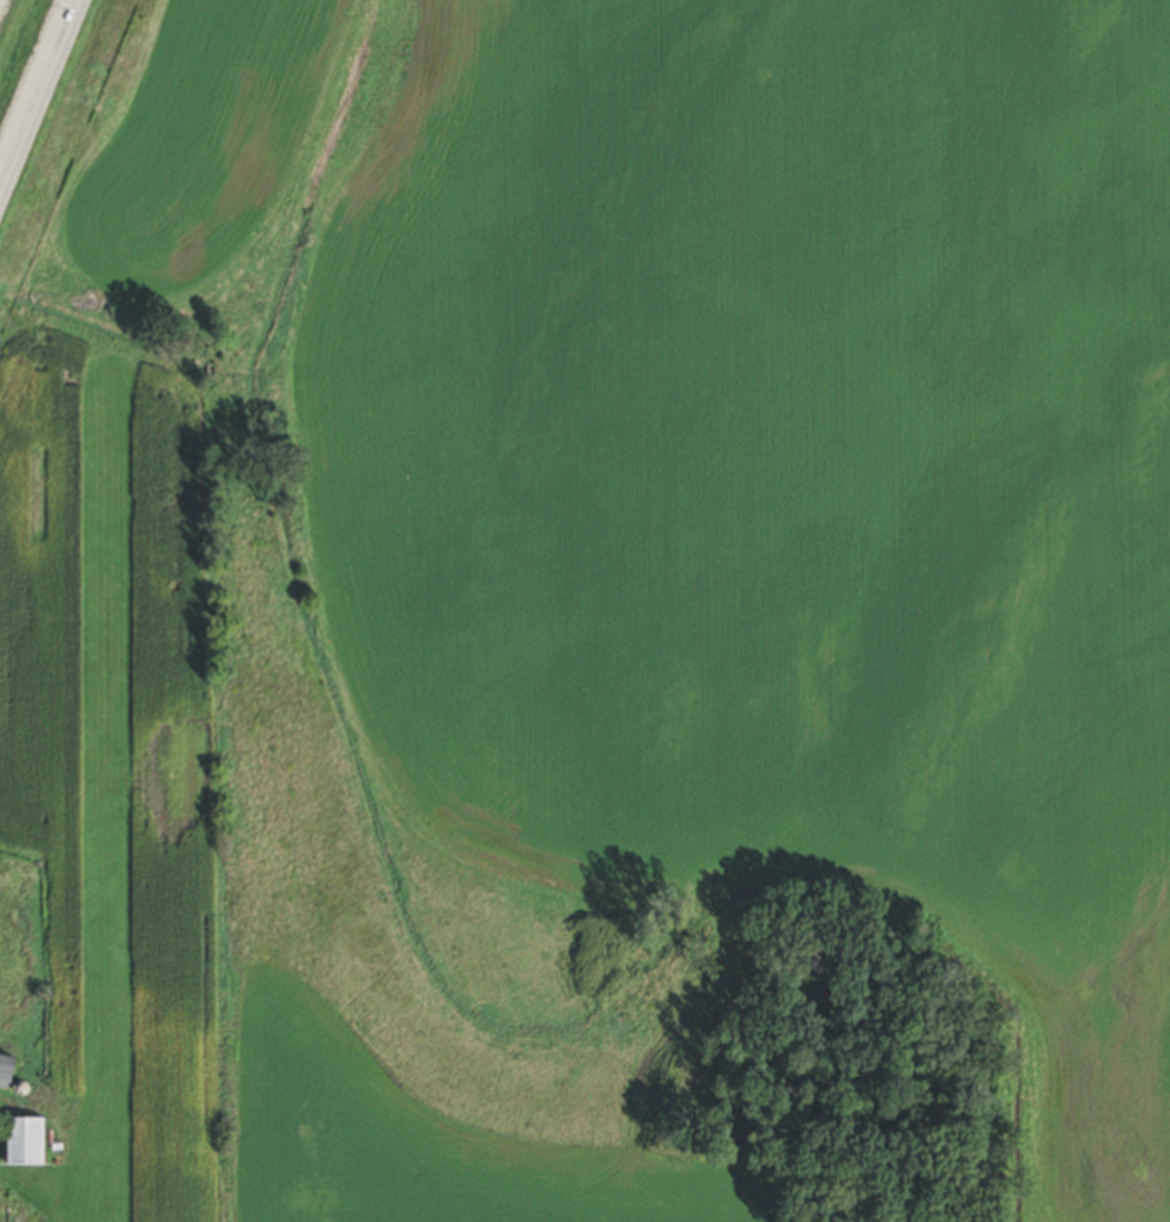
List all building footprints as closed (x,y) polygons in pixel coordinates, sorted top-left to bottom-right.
[(36,1170),(36,1122),(0,1122),(0,1170),(36,1170)]
